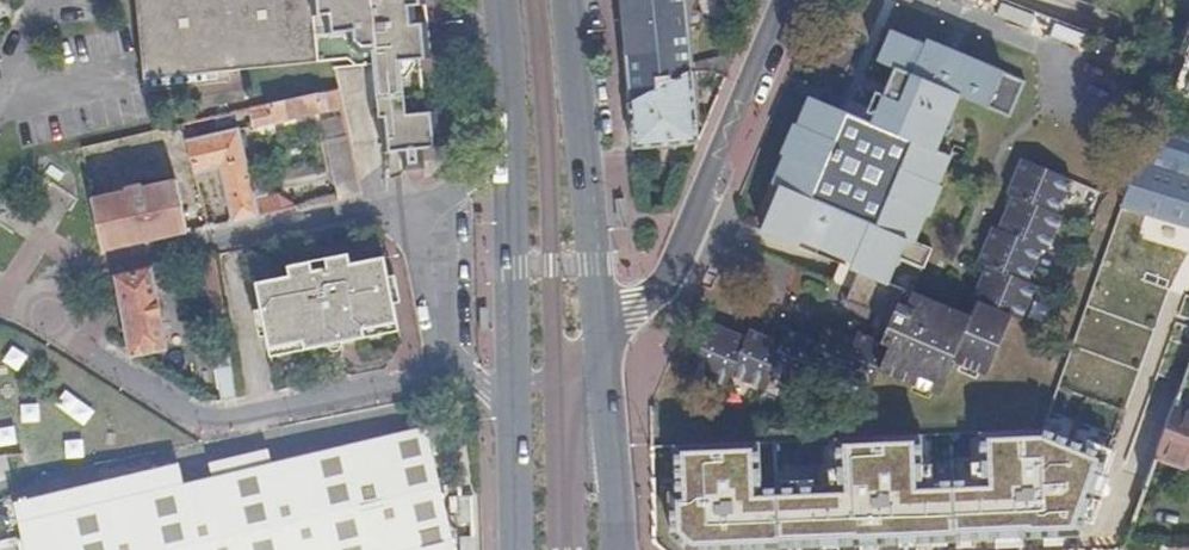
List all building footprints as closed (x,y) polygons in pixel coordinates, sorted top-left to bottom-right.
[(311,63),(306,0),(137,0),(145,80),(311,63)] [(311,63),(344,60),(355,66),(373,64),(382,153),(399,151),(402,170),(422,167),(421,149),(433,148),(430,112),(406,114),(402,78),(416,60),(423,59),(421,24),(427,24),(427,5),(418,5),(418,0),(306,0),(311,63)] [(627,69),(634,141),(635,151),(699,145),(692,73),(693,73),(692,36),(701,35),(705,30),(705,24),(702,20),(697,18),(689,18),(689,15),(693,0),(620,0),(627,69)] [(1012,318),(980,305),(975,317),(917,293),(934,250),(917,243),(928,216),(932,217),(944,187),(941,186),(948,168),(932,162),(937,150),(959,97),(1009,118),(1024,82),(926,42),(924,45),(920,43),(922,41),(916,38),(914,41),(890,31),(878,62),(894,69),(886,88),(879,85),(871,105),(878,108),(874,117),(871,124),(810,99),(797,129),(793,127),(781,156),(785,158),(773,186),(780,189),(762,233),(800,248),(802,243),(856,265),(857,262),(863,265),(859,273),(847,303),(885,318),(893,322),(888,334),(880,331),(876,341),(860,335),(858,341),(842,379),(874,393),(883,372),(942,397),(956,363),(988,376),(1012,318)] [(693,73),(730,74),(739,52),(734,51),(724,48),(720,59),(693,73)] [(275,125),(344,109),(340,91),(270,107),(275,125)] [(270,107),(252,111),(256,129),(275,125),(270,107)] [(1154,119),(1124,205),(1156,217),(1188,228),(1188,129),(1154,119)] [(275,214),(298,209),(280,194),(256,200),(239,131),(189,142),(197,175),(223,169),(235,223),(275,214)] [(341,199),(363,195),(350,136),(329,141),(341,199)] [(932,162),(948,168),(950,163),(953,157),(937,150),(932,162)] [(1013,196),(1057,214),(1071,180),(1022,160),(1014,179),(1008,194),(1013,196)] [(156,241),(190,233),(179,181),(145,189),(144,186),(128,190),(128,193),(95,200),(107,252),(156,241)] [(999,233),(1040,249),(1048,252),(1062,216),(1057,214),(1013,196),(1006,215),(999,233)] [(990,267),(1027,282),(1040,249),(999,233),(993,230),(987,248),(980,264),(990,267)] [(365,331),(398,323),(383,258),(349,265),(347,256),(287,270),(289,280),(256,287),(271,353),(304,346),(306,353),(330,348),(328,342),(340,339),(342,345),(367,340),(365,331)] [(854,271),(859,273),(863,265),(857,262),(856,265),(854,271)] [(980,305),(1012,318),(1022,322),(1036,286),(1027,282),(990,267),(982,287),(975,303),(980,305)] [(120,280),(134,358),(168,351),(154,272),(120,280)] [(883,325),(880,331),(888,334),(893,322),(885,318),(883,325)] [(732,378),(746,341),(710,327),(691,376),(727,390),(732,378)] [(842,379),(858,341),(825,328),(820,343),(807,374),(840,387),(842,379)] [(807,374),(820,343),(787,331),(781,346),(769,376),(802,388),(807,374)] [(769,376),(781,346),(749,334),(746,341),(732,378),(764,390),(769,376)] [(211,342),(222,402),(239,398),(228,339),(211,342)] [(1158,460),(1188,471),(1188,407),(1178,403),(1158,460)] [(429,427),(330,450),(187,485),(182,467),(18,507),(28,549),(457,549),(429,427)] [(652,450),(656,540),(666,549),(865,549),(920,547),(1061,542),(1088,541),(1093,541),(1120,460),(1043,433),(991,435),(993,474),(935,477),(933,438),(840,442),(841,481),(774,484),(772,445),(652,450)] [(12,482),(14,480),(10,457),(0,459),(0,486),(12,482)] [(474,497),(460,497),(460,522),(474,522),(474,497)] [(461,536),(461,549),(475,549),(475,536),(461,536)]
